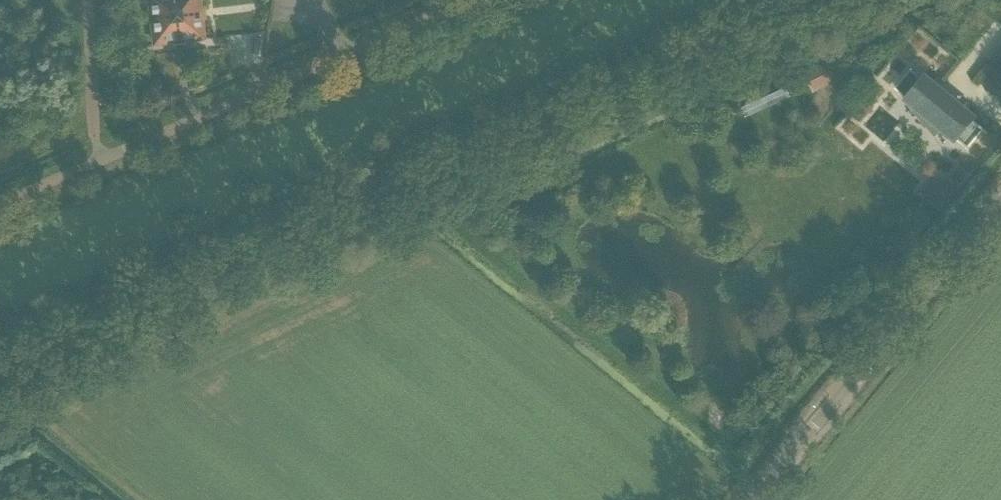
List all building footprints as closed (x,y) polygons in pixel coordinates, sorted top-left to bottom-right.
[(154,45),(173,42),(173,46),(186,44),(185,41),(204,39),(202,20),(204,20),(203,7),(200,7),(199,0),(149,0),(154,45)] [(993,68),(1000,75),(1000,58),(993,68)] [(803,73),(810,88),(832,77),(824,62),(803,73)] [(908,71),(893,89),(898,94),(907,101),(904,103),(933,136),(941,129),(961,145),(967,150),(968,149),(982,132),(986,135),(987,133),(983,131),(936,91),(935,92),(928,83),(927,84),(909,70),(908,71)]
